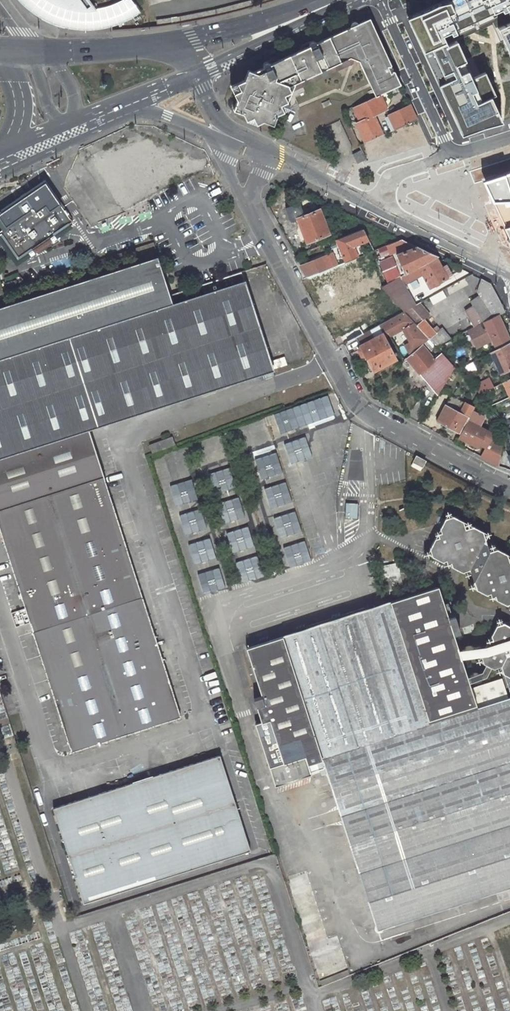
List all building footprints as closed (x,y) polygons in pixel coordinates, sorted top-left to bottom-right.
[(141,13),(132,0),(122,0),(111,5),(105,7),(94,9),(88,0),(18,0),(22,4),(30,11),(36,16),(44,20),(50,23),(60,26),(67,28),(78,30),(89,30),(96,30),(107,28),(113,26),(114,26),(124,22),(132,18),(139,14),(141,13)] [(496,110),(490,96),(494,94),(485,71),(481,73),(473,77),(457,40),(493,23),(509,60),(509,0),(446,0),(407,18),(457,127),(496,110)] [(139,14),(132,18),(136,24),(143,20),(139,14)] [(359,26),(359,23),(358,23),(356,21),(354,21),(353,21),(352,22),(351,24),(351,26),(351,27),(317,43),(315,41),(313,40),(303,44),(305,48),(303,52),(300,50),(298,55),(291,58),(285,61),(280,59),(278,63),(275,62),(273,58),(265,62),(264,63),(263,65),(264,67),(265,70),(258,73),(253,71),(247,74),(245,80),(242,81),(240,87),(241,90),(239,91),(236,97),(237,100),(235,105),(238,112),(244,114),(245,116),(251,118),(254,117),(255,120),(261,122),(264,121),(269,123),(276,120),(278,115),(284,111),(281,105),(285,95),(292,92),(354,63),(355,59),(359,61),(370,83),(373,82),(376,88),(372,89),(376,96),(380,94),(401,85),(395,71),(393,71),(393,68),(392,67),(391,66),(390,66),(389,66),(388,66),(385,60),(389,59),(372,23),(366,20),(365,21),(363,24),(359,26)] [(291,58),(298,55),(300,50),(280,59),(285,61),(291,58)] [(241,90),(240,87),(242,81),(231,86),(236,97),(239,91),(241,90)] [(281,105),(284,111),(291,108),(288,102),(292,92),(285,95),(281,105)] [(385,106),(380,94),(376,96),(354,107),(360,121),(356,123),(365,143),(383,135),(377,120),(374,114),(373,112),(385,106)] [(410,105),(389,115),(395,129),(417,119),(410,105)] [(387,109),(385,106),(373,112),(374,114),(387,109)] [(383,135),(395,129),(389,115),(377,120),(383,135)] [(358,163),(366,159),(361,149),(354,153),(358,163)] [(488,182),(509,237),(509,174),(488,182)] [(54,195),(52,196),(47,188),(22,204),(28,213),(0,231),(0,236),(3,239),(0,241),(5,249),(8,247),(16,260),(72,222),(54,195)] [(304,215),(299,203),(286,208),(291,221),(298,218),(307,243),(329,234),(320,209),(304,215)] [(372,225),(364,228),(369,239),(387,232),(372,225)] [(369,240),(369,239),(364,228),(337,239),(344,256),(362,250),(359,243),(369,240)] [(390,254),(413,245),(402,239),(387,245),(390,254)] [(407,273),(437,257),(417,247),(399,254),(407,273)] [(344,256),(346,262),(354,259),(364,255),(362,250),(344,256)] [(301,266),(307,277),(309,276),(340,264),(336,253),(301,266)] [(88,430),(274,369),(271,361),(242,272),(171,295),(158,257),(0,307),(0,458),(88,430)] [(385,291),(404,311),(415,305),(403,284),(422,273),(430,287),(453,274),(447,263),(442,266),(437,257),(407,273),(401,276),(391,281),(383,286),(381,287),(385,291)] [(387,275),(391,281),(401,276),(398,269),(387,275)] [(376,270),(354,286),(363,298),(369,294),(385,283),(376,270)] [(469,317),(461,322),(466,331),(468,330),(499,315),(505,311),(500,299),(482,279),(478,292),(481,296),(471,301),(473,306),(465,311),(469,317)] [(430,315),(420,303),(415,305),(404,311),(429,339),(436,347),(451,339),(442,328),(436,333),(424,319),(430,315)] [(396,329),(410,355),(422,345),(429,339),(404,311),(363,333),(356,337),(361,346),(359,349),(363,356),(366,356),(374,371),(382,366),(384,370),(389,367),(387,364),(396,359),(384,338),(389,335),(389,333),(396,329)] [(498,344),(509,338),(499,315),(468,330),(477,347),(495,338),(498,344)] [(459,322),(449,328),(454,335),(464,329),(459,322)] [(422,345),(429,354),(436,347),(429,339),(422,345)] [(509,369),(509,343),(491,352),(501,374),(509,369)] [(407,358),(421,375),(438,396),(455,367),(442,353),(434,360),(429,354),(422,345),(410,355),(407,358)] [(285,357),(271,361),(274,369),(288,365),(285,357)] [(473,362),(463,367),(467,375),(477,370),(473,362)] [(494,387),(490,378),(473,387),(480,394),(494,387)] [(419,382),(413,388),(422,395),(427,388),(419,382)] [(461,433),(472,411),(475,407),(451,394),(437,421),(461,433)] [(483,417),(472,411),(461,433),(458,437),(478,447),(480,444),(486,447),(481,457),(500,467),(503,445),(491,439),(494,435),(478,427),(483,417)] [(88,430),(0,458),(0,530),(72,751),(180,716),(88,430)] [(152,453),(176,445),(173,436),(149,445),(152,453)] [(411,466),(420,471),(426,461),(416,456),(411,466)] [(387,499),(410,499),(410,484),(387,485),(387,499)] [(347,502),(347,518),(360,517),(359,502),(347,502)] [(468,574),(470,569),(474,582),(472,586),(509,606),(509,555),(492,546),(489,551),(486,539),(488,534),(448,513),(428,554),(468,574)] [(400,563),(387,563),(387,578),(401,578),(400,563)] [(509,887),(509,727),(495,680),(471,688),(469,682),(468,677),(454,635),(449,618),(439,586),(246,648),(262,696),(254,699),(261,722),(255,724),(275,786),(312,775),(308,764),(317,761),(321,776),(327,774),(377,930),(509,887)] [(460,632),(455,616),(449,618),(454,635),(460,632)] [(499,620),(478,661),(486,664),(491,667),(504,674),(509,692),(509,626),(499,620)] [(486,677),(491,667),(486,664),(482,672),(468,677),(469,682),(486,677)] [(508,698),(502,678),(495,680),(509,727),(509,697),(508,698)] [(250,850),(220,755),(53,808),(83,903),(250,850)]
